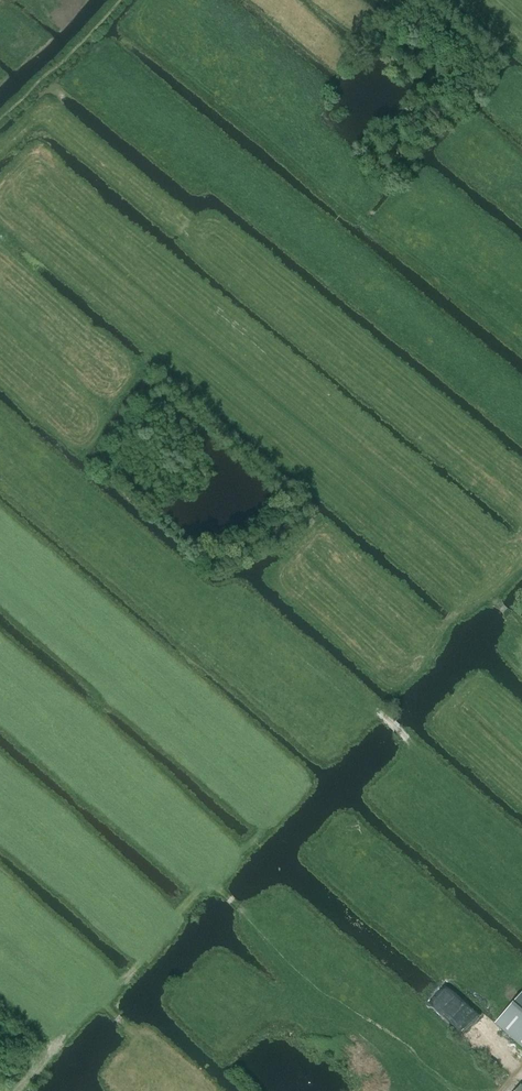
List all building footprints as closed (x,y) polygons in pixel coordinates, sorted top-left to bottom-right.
[(496,1021),(521,1044),(521,993),(496,1021)]
